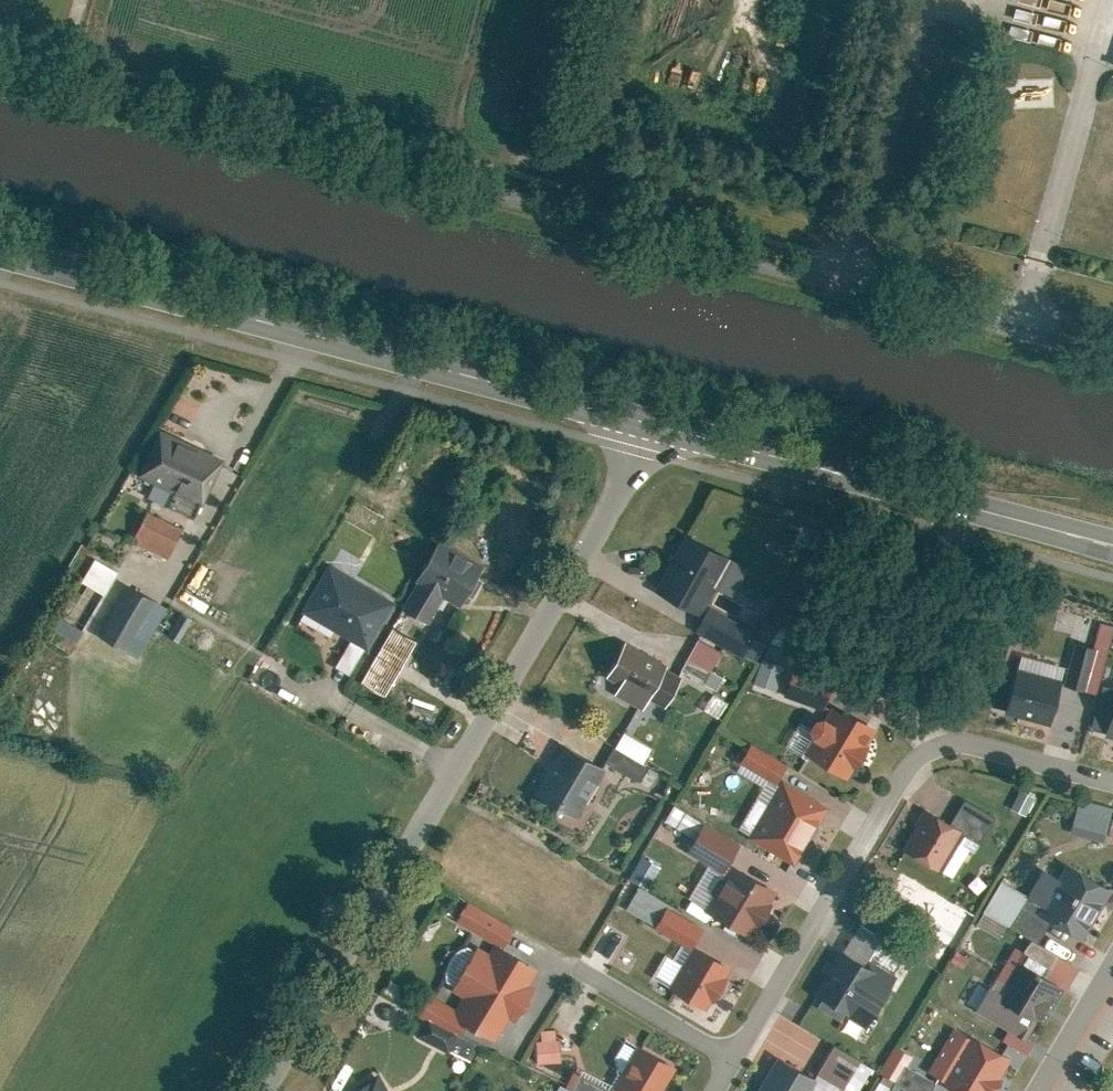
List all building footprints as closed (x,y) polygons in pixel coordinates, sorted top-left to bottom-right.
[(222,460),(160,429),(138,473),(156,482),(149,496),(194,518),(222,460)] [(183,526),(147,508),(133,537),(168,555),(183,526)] [(486,562),(440,537),(401,607),(430,623),(445,596),(462,606),(486,562)] [(727,562),(684,541),(658,592),(702,614),(727,562)] [(394,599),(329,562),(304,607),(368,644),(394,599)] [(169,603),(128,581),(99,634),(140,656),(169,603)] [(103,593),(82,583),(72,603),(93,614),(103,593)] [(755,634),(721,617),(712,634),(746,651),(755,634)] [(419,640),(392,626),(363,682),(389,696),(419,640)] [(708,668),(718,648),(694,636),(677,668),(712,686),(718,674),(708,668)] [(595,688),(647,714),(673,662),(621,637),(595,688)] [(1095,691),(1105,648),(1078,642),(1068,685),(1095,691)] [(790,680),(786,696),(820,705),(828,672),(786,661),(781,678),(790,680)] [(1003,710),(1049,723),(1062,676),(1016,664),(1003,710)] [(806,752),(849,773),(873,724),(830,703),(806,752)] [(532,790),(581,815),(609,758),(560,733),(532,790)] [(747,739),(732,764),(769,786),(784,762),(747,739)] [(752,840),(798,863),(831,796),(785,773),(752,840)] [(1069,833),(1103,837),(1107,802),(1073,799),(1069,833)] [(903,848),(940,867),(961,825),(923,806),(903,848)] [(1042,910),(1085,932),(1109,882),(1066,861),(1042,910)] [(707,912),(753,935),(777,886),(731,863),(707,912)] [(499,942),(509,921),(459,897),(449,918),(499,942)] [(654,924),(688,941),(698,921),(664,904),(654,924)] [(445,1017),(496,1042),(534,965),(483,940),(445,1017)] [(667,984),(712,1006),(733,963),(688,941),(667,984)] [(820,1000),(867,1023),(893,970),(846,947),(820,1000)] [(1006,1003),(1038,1019),(1060,974),(1028,958),(1006,1003)] [(536,1062),(558,1061),(556,1026),(534,1028),(536,1062)] [(970,1090),(988,1090),(1008,1051),(965,1029),(941,1077),(970,1090)] [(625,1090),(661,1090),(677,1060),(638,1040),(615,1086),(625,1090)] [(932,1078),(904,1064),(910,1053),(891,1043),(875,1073),(878,1074),(869,1090),(926,1090),(932,1078)] [(817,1073),(779,1054),(760,1090),(808,1090),(817,1073)] [(614,1085),(568,1063),(555,1090),(611,1090),(614,1085)] [(360,1066),(348,1090),(410,1090),(360,1066)]
